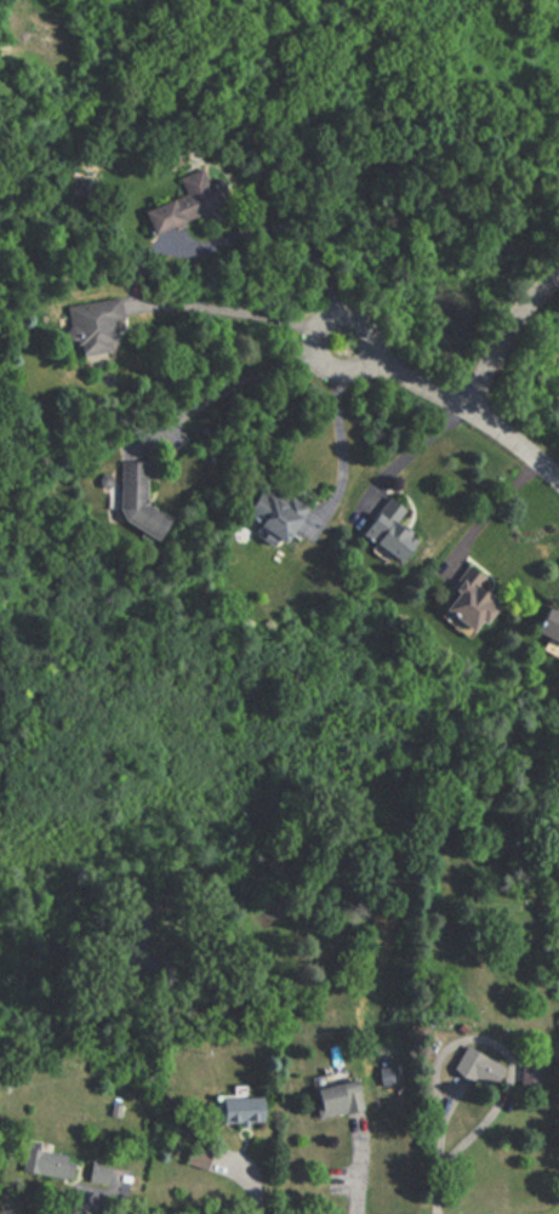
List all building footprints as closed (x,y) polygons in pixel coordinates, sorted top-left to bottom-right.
[(220,206),(207,167),(175,178),(182,197),(159,205),(166,225),(220,206)] [(107,324),(118,322),(115,299),(76,304),(77,318),(67,319),(71,351),(110,346),(107,324)] [(113,531),(160,533),(161,512),(141,511),(143,462),(116,460),(113,531)] [(256,483),(235,521),(279,545),(300,508),(256,483)] [(410,538),(391,527),(400,510),(379,497),(355,539),(395,563),(410,538)] [(497,611),(468,567),(443,584),(451,596),(441,603),(461,634),(497,611)] [(537,603),(525,632),(558,647),(558,613),(537,603)] [(501,1071),(465,1044),(438,1079),(462,1097),(467,1091),(479,1100),(501,1071)] [(541,1084),(521,1083),(524,1049),(543,1050),(541,1084)] [(395,1081),(382,1082),(380,1060),(392,1059),(395,1081)] [(353,1079),(308,1088),(313,1118),(359,1110),(353,1079)] [(258,1125),(258,1093),(246,1093),(246,1086),(229,1086),(229,1094),(212,1094),(212,1125),(258,1125)] [(207,1167),(187,1159),(195,1138),(216,1146),(207,1167)] [(19,1172),(69,1180),(72,1156),(23,1148),(19,1172)] [(108,1180),(90,1178),(92,1159),(110,1162),(108,1180)]
